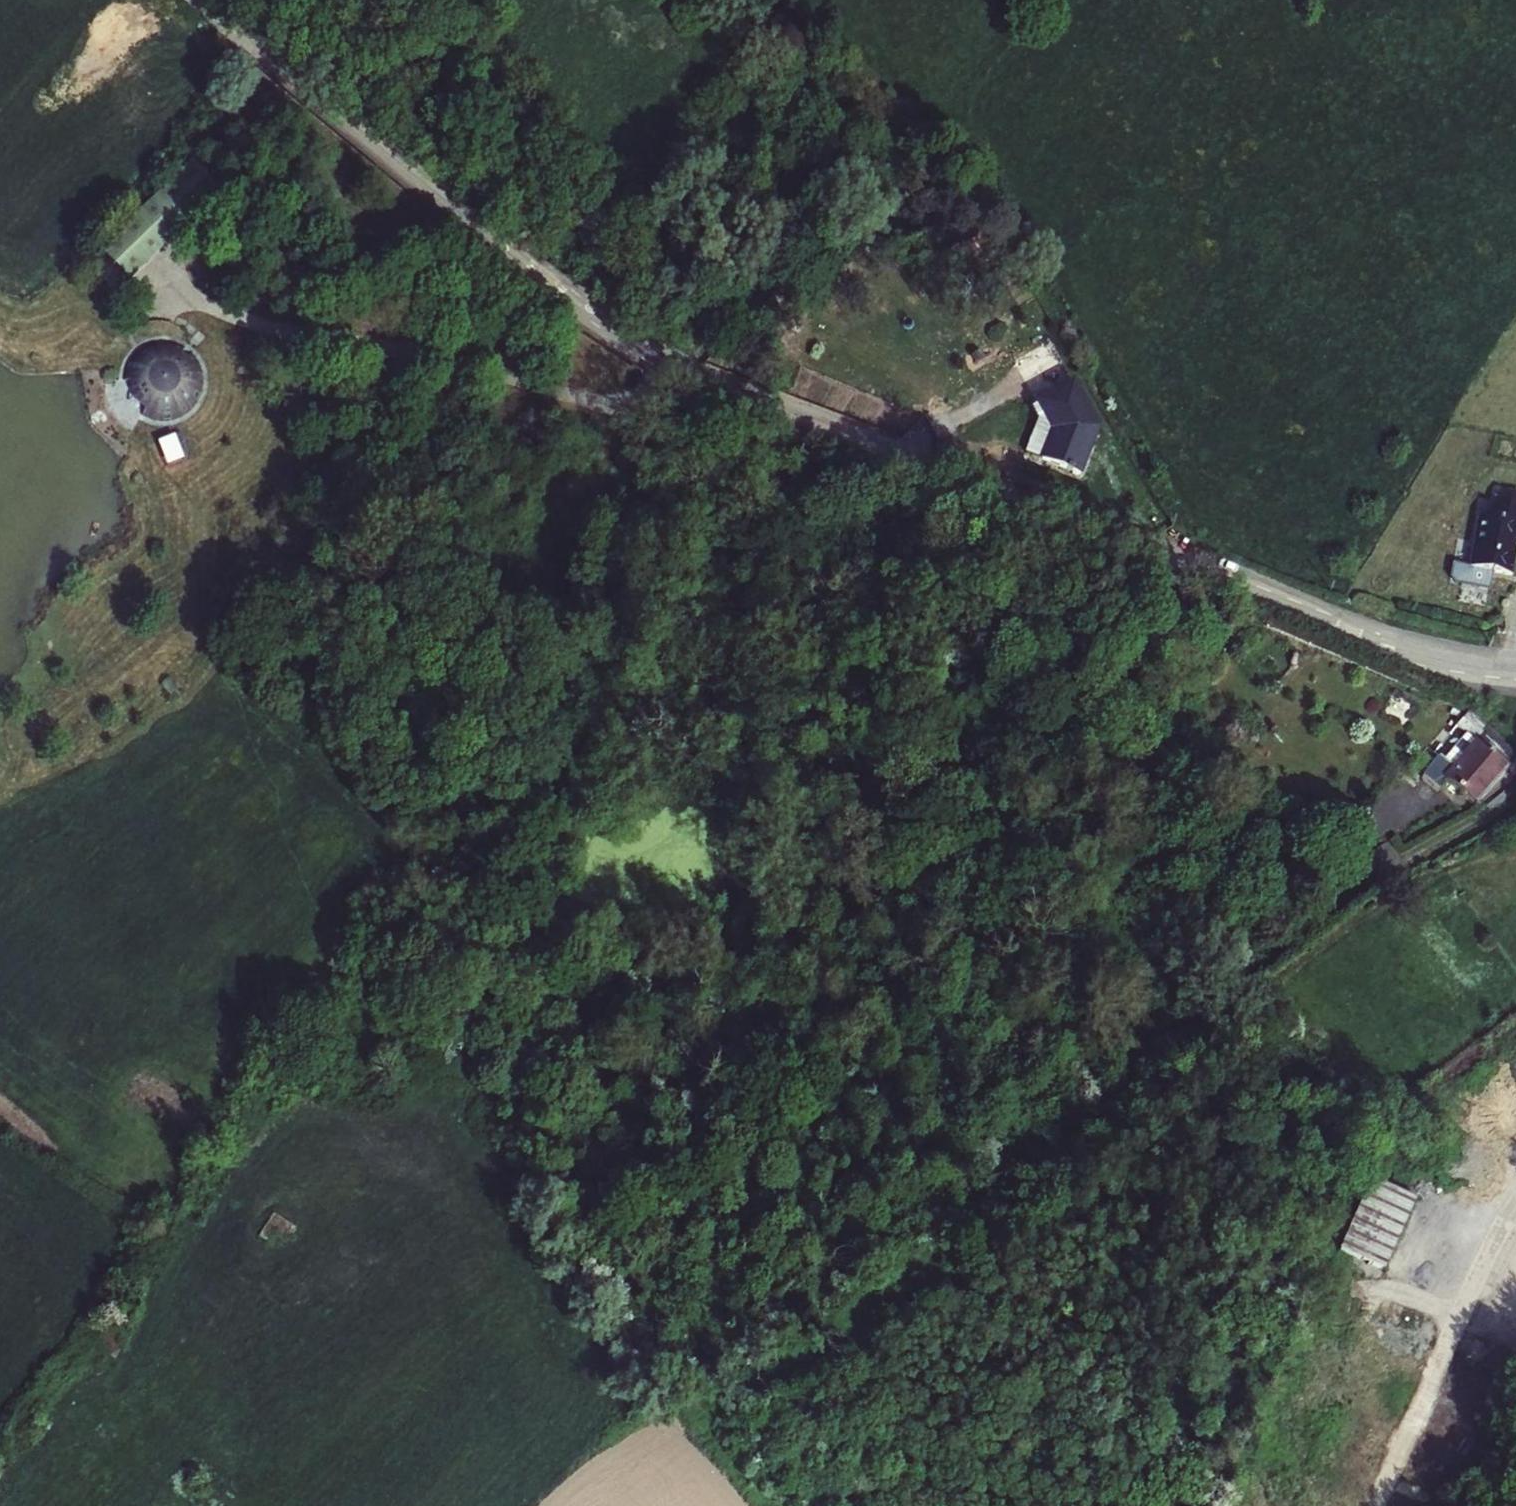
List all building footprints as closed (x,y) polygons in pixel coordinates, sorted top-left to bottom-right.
[(159,424),(168,426),(171,426),(176,426),(184,424),(190,422),(197,417),(201,414),(206,407),(210,399),(212,388),(212,380),(210,372),(206,364),(201,357),(192,350),(184,347),(176,345),(168,345),(159,347),(151,350),(147,353),(143,357),(136,366),(134,372),(132,380),(132,391),(135,402),(139,409),(147,417),(154,422),(159,424)] [(1100,424),(1076,381),(1041,400),(1058,429),(1056,437),(1037,431),(1031,450),(1085,468),(1100,424)] [(160,441),(167,464),(182,459),(174,436),(160,441)] [(1469,566),(1452,564),(1450,577),(1454,582),(1489,587),(1491,569),(1509,572),(1514,539),(1515,539),(1515,501),(1515,493),(1515,491),(1501,489),(1500,499),(1490,498),(1488,516),(1475,515),(1469,566)] [(1461,740),(1441,767),(1437,764),(1420,785),(1437,797),(1445,786),(1476,809),(1515,756),(1462,717),(1451,732),(1461,740)] [(1384,1280),(1412,1208),(1367,1189),(1339,1261),(1384,1280)]
